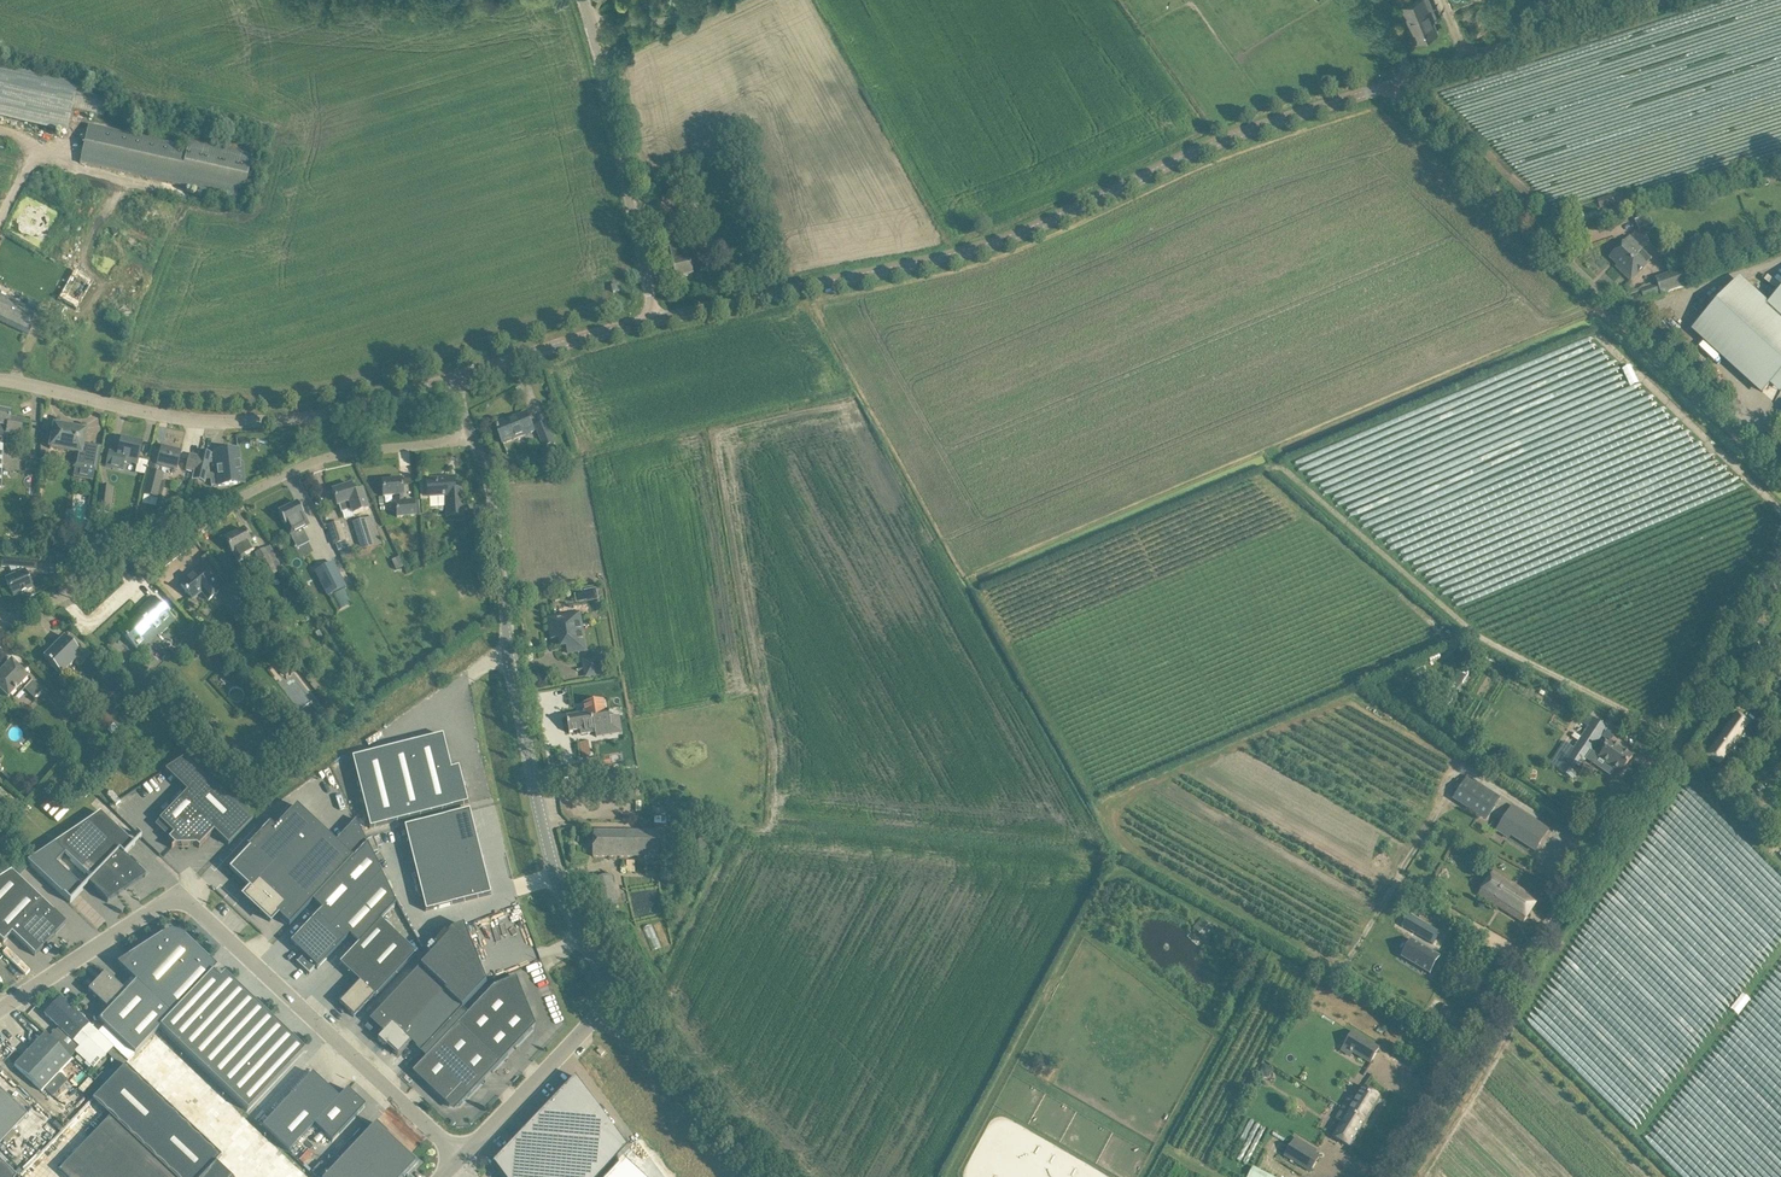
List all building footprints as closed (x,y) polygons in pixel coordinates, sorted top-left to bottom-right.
[(1424,0),(1420,0),(1403,7),(1404,7),(1418,40),(1437,32),(1424,0)] [(73,107),(104,114),(109,92),(0,67),(0,118),(67,133),(73,107)] [(187,148),(89,125),(80,163),(242,200),(252,155),(189,140),(187,148)] [(682,181),(667,185),(670,199),(686,195),(685,192),(682,181)] [(1615,204),(1612,195),(1597,199),(1599,208),(1615,204)] [(1653,223),(1649,215),(1635,220),(1639,229),(1653,223)] [(683,218),(663,223),(668,241),(675,239),(680,260),(672,261),(676,278),(694,274),(690,258),(693,257),(687,235),(683,218)] [(1629,236),(1609,258),(1617,265),(1615,266),(1631,281),(1647,265),(1647,264),(1652,259),(1642,250),(1643,249),(1629,236)] [(68,267),(54,298),(72,307),(87,277),(68,267)] [(1657,284),(1629,293),(1628,294),(1631,305),(1638,302),(1638,303),(1687,286),(1680,269),(1655,279),(1657,284)] [(1694,329),(1763,392),(1780,372),(1780,291),(1766,307),(1738,280),(1694,329)] [(619,284),(612,286),(613,293),(620,291),(619,284)] [(26,307),(0,294),(0,321),(29,334),(42,307),(29,300),(26,307)] [(10,438),(11,435),(20,436),(23,420),(10,418),(11,412),(0,410),(0,435),(10,438)] [(534,431),(531,424),(527,413),(510,420),(509,418),(495,424),(503,443),(534,431)] [(536,426),(545,450),(555,446),(554,444),(555,444),(546,422),(536,426)] [(52,437),(49,450),(74,454),(71,468),(73,468),(72,476),(92,480),(93,472),(96,472),(99,459),(101,448),(83,444),(86,431),(54,425),(52,437)] [(123,470),(125,462),(137,464),(142,443),(141,443),(141,440),(135,439),(134,441),(121,439),(118,454),(109,452),(107,466),(123,470)] [(176,469),(180,453),(162,448),(160,453),(154,452),(145,490),(144,495),(161,499),(163,486),(160,485),(162,475),(161,475),(161,474),(159,473),(161,466),(176,469)] [(194,471),(192,480),(205,482),(207,476),(210,476),(211,486),(218,485),(218,486),(237,484),(235,465),(239,465),(238,451),(215,454),(215,457),(211,458),(212,454),(199,451),(198,457),(194,471)] [(190,455),(186,469),(194,471),(198,457),(190,455)] [(428,500),(428,498),(446,496),(448,517),(451,517),(463,516),(461,490),(454,490),(453,478),(427,480),(427,481),(419,482),(420,500),(421,500),(422,515),(432,514),(431,505),(429,505),(429,500),(428,500)] [(382,482),(383,494),(383,497),(396,496),(396,503),(397,517),(420,515),(419,501),(403,502),(401,480),(382,482)] [(369,510),(363,489),(354,492),(351,484),(332,491),(337,506),(339,506),(341,513),(351,510),(352,515),(369,510)] [(98,486),(95,512),(111,514),(113,488),(98,486)] [(297,503),(278,512),(290,535),(293,541),(306,535),(303,528),(309,526),(297,503)] [(185,517),(195,512),(192,506),(181,511),(185,517)] [(354,522),(362,549),(374,546),(365,519),(365,518),(354,522)] [(345,542),(339,523),(327,526),(333,545),(335,545),(338,551),(348,548),(346,542),(345,542)] [(141,530),(135,534),(140,542),(146,539),(141,530)] [(243,530),(225,540),(232,553),(238,563),(245,559),(244,556),(254,550),(250,543),(243,530)] [(255,553),(268,577),(277,573),(264,549),(255,553)] [(71,562),(72,555),(54,553),(53,559),(71,562)] [(402,566),(398,557),(391,560),(395,570),(402,566)] [(33,589),(25,571),(24,571),(24,568),(37,570),(37,561),(2,558),(1,567),(9,567),(13,576),(5,580),(13,598),(33,589)] [(332,563),(315,571),(328,596),(345,587),(332,563)] [(201,568),(181,585),(192,599),(201,591),(209,600),(217,593),(240,621),(251,612),(228,583),(226,585),(222,581),(215,586),(212,582),(213,582),(201,568)] [(278,575),(265,582),(279,607),(292,600),(278,575)] [(131,625),(128,622),(119,630),(139,651),(148,643),(144,639),(154,630),(159,636),(175,621),(153,598),(145,606),(147,609),(131,625)] [(581,614),(561,618),(549,620),(553,640),(561,638),(562,647),(566,646),(568,653),(587,650),(581,614)] [(280,619),(267,627),(271,633),(275,631),(279,637),(289,631),(280,619)] [(191,624),(185,629),(205,651),(211,645),(191,624)] [(64,637),(44,657),(49,662),(49,663),(57,672),(58,672),(61,675),(70,666),(74,662),(78,667),(91,654),(83,646),(71,634),(66,638),(64,637)] [(601,656),(582,659),(584,669),(603,666),(601,656)] [(221,657),(217,661),(223,669),(228,665),(221,657)] [(0,672),(0,690),(9,698),(10,697),(21,685),(25,689),(34,698),(42,690),(32,681),(33,681),(20,669),(12,661),(0,672)] [(289,674),(279,662),(275,665),(283,677),(289,674)] [(49,698),(68,718),(76,711),(56,691),(49,698)] [(67,694),(64,697),(72,705),(75,702),(73,700),(73,699),(70,696),(69,696),(67,694)] [(568,718),(567,716),(570,734),(570,732),(581,730),(581,734),(595,732),(596,733),(595,728),(612,726),(612,727),(610,711),(606,712),(604,701),(585,704),(586,715),(568,718)] [(91,702),(85,708),(89,712),(95,706),(91,702)] [(101,708),(93,717),(107,731),(115,722),(101,708)] [(1736,713),(1705,755),(1721,766),(1751,724),(1736,713)] [(1549,764),(1572,779),(1601,736),(1606,739),(1612,731),(1585,714),(1580,723),(1589,728),(1575,748),(1564,741),(1549,764)] [(12,723),(5,731),(9,741),(23,743),(27,738),(22,725),(12,723)] [(207,724),(198,732),(204,738),(213,730),(207,724)] [(469,804),(460,768),(451,770),(442,736),(352,758),(370,828),(469,804)] [(588,742),(580,744),(583,758),(590,756),(588,742)] [(1633,757),(1629,755),(1610,742),(1599,758),(1606,763),(1601,769),(1610,776),(1615,769),(1621,773),(1633,757)] [(196,845),(198,847),(199,847),(214,831),(228,845),(253,820),(187,756),(165,771),(187,792),(159,821),(173,834),(168,839),(174,845),(175,845),(196,845)] [(610,756),(590,759),(592,770),(611,767),(610,756)] [(1779,775),(1780,773),(1780,759),(1772,768),(1779,775)] [(1726,771),(1742,782),(1747,774),(1732,763),(1726,771)] [(1479,777),(1465,796),(1496,820),(1511,801),(1479,777)] [(382,874),(367,843),(352,859),(296,806),(275,829),(269,824),(248,847),(247,846),(247,847),(249,849),(234,865),(234,875),(250,890),(244,897),(270,922),(277,915),(289,926),(290,926),(312,901),(321,910),(316,915),(330,929),(382,874)] [(1512,806),(1496,831),(1509,839),(1511,835),(1535,851),(1540,843),(1529,836),(1537,823),(1548,830),(1549,830),(1512,806)] [(471,811),(404,827),(425,911),(492,895),(471,811)] [(54,844),(27,862),(70,903),(83,890),(61,869),(57,873),(52,868),(56,864),(65,855),(92,880),(88,884),(108,902),(108,901),(116,892),(119,894),(119,893),(124,888),(126,889),(141,873),(145,877),(145,876),(124,856),(135,844),(134,845),(100,814),(55,844),(54,844)] [(699,829),(698,848),(706,848),(707,829),(699,829)] [(593,857),(606,857),(659,860),(660,834),(595,831),(593,857)] [(657,860),(635,860),(636,871),(658,871),(657,860)] [(1480,896),(1513,917),(1523,923),(1538,900),(1495,872),(1480,896)] [(4,944),(13,935),(36,957),(67,924),(12,873),(0,881),(0,940),(4,944)] [(375,997),(416,954),(380,920),(396,903),(382,874),(330,929),(344,941),(349,936),(358,944),(339,964),(359,983),(339,1004),(354,1017),(374,996),(375,997)] [(617,875),(599,877),(601,896),(619,894),(617,875)] [(317,969),(344,941),(330,929),(316,915),(290,943),(303,956),(297,962),(296,962),(309,975),(310,974),(309,973),(315,967),(317,969)] [(1409,915),(1403,927),(1433,944),(1440,933),(1409,915)] [(1214,931),(1203,919),(1196,926),(1207,937),(1214,931)] [(661,921),(654,923),(662,947),(670,945),(661,921)] [(645,927),(654,950),(662,946),(652,924),(645,927)] [(427,959),(369,1021),(383,1034),(377,1039),(385,1047),(387,1045),(397,1055),(410,1042),(422,1054),(459,1015),(464,1010),(488,983),(466,926),(453,931),(427,959)] [(131,978),(136,983),(171,1016),(212,973),(217,968),(185,938),(182,936),(180,935),(180,936),(167,935),(167,934),(165,934),(162,936),(127,958),(139,969),(131,978)] [(1411,940),(1400,958),(1429,975),(1440,957),(1411,940)] [(135,1055),(160,1028),(248,1111),(305,1051),(224,974),(220,979),(212,973),(171,1016),(136,983),(126,993),(105,973),(88,991),(109,1011),(99,1021),(135,1055)] [(469,1015),(464,1010),(459,1015),(506,1059),(536,1026),(517,978),(495,987),(469,1015)] [(122,1068),(128,1062),(60,998),(45,1015),(79,1047),(74,1052),(94,1070),(108,1055),(122,1068)] [(449,1107),(460,1107),(506,1059),(459,1015),(422,1054),(427,1059),(414,1073),(449,1107)] [(539,1040),(545,1047),(554,1039),(543,1026),(529,1038),(534,1044),(539,1040)] [(1353,1032),(1348,1040),(1349,1040),(1356,1044),(1352,1052),(1370,1063),(1379,1048),(1353,1032)] [(15,1066),(42,1092),(73,1060),(45,1034),(15,1066)] [(1272,1069),(1264,1064),(1258,1073),(1267,1078),(1272,1069)] [(59,1170),(67,1176),(230,1176),(215,1163),(221,1156),(125,1066),(93,1100),(110,1117),(59,1170)] [(314,1125),(339,1098),(312,1073),(262,1127),(289,1152),(314,1125)] [(494,1164),(495,1165),(504,1176),(603,1176),(629,1150),(630,1149),(577,1079),(578,1078),(577,1078),(494,1164)] [(1351,1094),(1344,1106),(1367,1120),(1381,1098),(1362,1087),(1356,1097),(1351,1094)] [(347,1089),(339,1098),(314,1125),(332,1142),(365,1106),(347,1089)] [(27,1116),(0,1090),(0,1144),(27,1116)] [(1351,1148),(1367,1120),(1344,1106),(1336,1119),(1341,1122),(1332,1136),(1351,1148)] [(418,1162),(376,1123),(325,1176),(404,1176),(418,1162)] [(1307,1150),(1309,1146),(1295,1138),(1285,1156),(1310,1172),(1319,1157),(1307,1150)] [(16,1176),(0,1161),(0,1176),(16,1176)] [(626,1163),(613,1176),(641,1176),(626,1163)]
